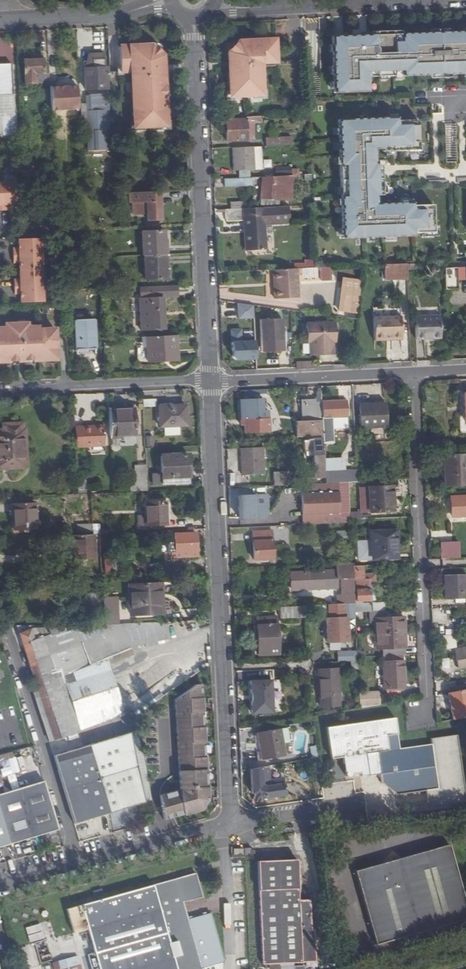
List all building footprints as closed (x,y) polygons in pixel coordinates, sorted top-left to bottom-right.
[(333,36),(335,92),(369,91),(368,71),(379,71),(379,76),(465,73),(465,31),(333,36)] [(277,64),(276,39),(241,39),(241,41),(238,41),(232,48),(232,51),(230,51),(230,60),(232,60),(233,65),(230,65),(230,97),(262,97),(262,64),(277,64)] [(161,66),(163,66),(163,56),(160,56),(160,54),(154,47),(151,47),(151,46),(119,46),(120,72),(131,72),(132,109),(164,107),(163,73),(161,73),(161,66)] [(85,65),(86,90),(107,90),(107,68),(102,68),(101,54),(89,54),(85,65)] [(50,88),(49,65),(43,65),(43,60),(42,55),(33,55),(33,61),(24,61),(25,83),(34,83),(34,89),(50,89),(50,88)] [(13,96),(11,65),(0,65),(0,96),(13,96)] [(78,109),(76,83),(76,81),(75,80),(74,80),(60,80),(58,81),(56,83),(55,86),(55,87),(50,88),(50,89),(51,110),(78,109)] [(96,105),(99,105),(98,111),(86,111),(88,151),(107,151),(107,141),(109,141),(108,97),(98,97),(98,99),(96,99),(96,105)] [(165,126),(164,107),(132,109),(133,128),(165,126)] [(18,138),(16,115),(0,116),(0,138),(18,138)] [(255,118),(247,118),(247,120),(227,120),(228,142),(247,141),(247,122),(255,122),(255,118)] [(397,118),(339,120),(343,239),(414,236),(414,234),(434,233),(433,205),(413,206),(413,203),(376,204),(375,196),(383,195),(381,165),(374,165),(374,149),(383,148),(383,151),(420,150),(419,120),(398,121),(397,118)] [(266,138),(266,147),(280,146),(280,138),(266,138)] [(253,148),(232,149),(233,169),(255,168),(253,148)] [(63,175),(54,176),(55,185),(63,185),(63,175)] [(275,177),(263,177),(261,203),(279,205),(281,176),(275,177)] [(253,178),(224,178),(224,186),(253,186),(253,178)] [(16,184),(0,185),(0,212),(8,212),(8,206),(17,206),(17,198),(16,198),(16,184)] [(159,192),(130,193),(130,201),(133,201),(133,214),(147,214),(147,220),(161,220),(159,192)] [(230,209),(225,210),(225,222),(243,222),(244,252),(264,251),(263,225),(291,224),(290,207),(247,209),(230,209)] [(141,233),(142,258),(145,258),(165,257),(163,232),(141,233)] [(41,240),(19,241),(19,250),(13,250),(14,264),(20,264),(21,281),(15,281),(15,295),(21,296),(22,304),(44,303),(41,240)] [(166,280),(165,257),(145,258),(146,281),(166,280)] [(459,268),(459,262),(445,263),(447,297),(459,296),(459,287),(465,287),(465,268),(459,268)] [(385,279),(407,279),(407,264),(385,265),(385,279)] [(332,267),(321,268),(321,281),(332,281),(332,267)] [(277,288),(275,288),(275,299),(299,298),(298,269),(295,269),(277,269),(277,288)] [(358,314),(362,282),(343,280),(339,311),(358,314)] [(178,285),(141,286),(142,298),(141,298),(142,331),(165,330),(164,297),(178,297),(178,285)] [(402,337),(401,315),(373,317),(374,340),(385,340),(385,337),(402,337)] [(416,339),(426,338),(426,336),(432,335),(432,338),(441,338),(440,315),(415,316),(416,339)] [(264,320),(261,320),(262,341),(284,340),(283,320),(278,320),(277,318),(264,318),(264,320)] [(75,320),(76,350),(81,350),(81,354),(95,353),(94,320),(75,320)] [(331,333),(335,333),(335,321),(306,322),(307,342),(310,341),(310,354),(333,353),(332,340),(331,340),(331,333)] [(27,329),(28,325),(6,326),(6,330),(0,330),(0,363),(19,363),(19,359),(24,359),(24,362),(57,361),(56,330),(40,331),(40,328),(27,329)] [(257,340),(242,340),(242,328),(231,328),(232,360),(258,360),(257,340)] [(177,335),(147,337),(148,362),(178,360),(177,335)] [(348,396),(323,398),(325,438),(334,438),(334,424),(333,413),(348,412),(348,396)] [(297,437),(324,436),(322,401),(316,401),(316,398),(301,399),(302,423),(315,423),(315,428),(296,429),(297,437)] [(264,399),(241,400),(242,425),(245,425),(246,433),(270,432),(270,418),(265,418),(264,399)] [(386,424),(385,402),(361,403),(362,425),(386,424)] [(186,407),(158,407),(160,430),(187,428),(186,407)] [(135,410),(109,411),(111,436),(136,435),(135,410)] [(348,424),(348,412),(333,413),(334,424),(348,424)] [(76,427),(75,419),(67,419),(68,435),(76,435),(76,427)] [(5,431),(0,431),(0,468),(28,467),(26,430),(23,430),(23,425),(12,425),(13,431),(5,431)] [(104,426),(76,427),(76,435),(77,448),(105,447),(104,426)] [(313,440),(315,476),(325,476),(323,440),(313,440)] [(265,475),(264,448),(242,449),(243,476),(265,475)] [(154,474),(154,484),(190,483),(189,456),(163,457),(163,473),(154,474)] [(445,456),(446,485),(465,484),(465,456),(445,456)] [(149,491),(148,465),(136,465),(137,485),(132,485),(132,492),(149,491)] [(327,483),(349,482),(357,481),(356,467),(326,469),(327,483)] [(276,485),(290,485),(290,472),(275,473),(276,485)] [(349,482),(301,484),(304,524),(351,521),(349,482)] [(370,487),(371,512),(395,511),(394,486),(370,487)] [(241,519),(266,517),(268,496),(240,497),(241,519)] [(452,499),(453,517),(465,517),(465,498),(452,499)] [(167,501),(147,502),(148,525),(168,524),(167,501)] [(35,504),(13,505),(14,531),(36,531),(35,504)] [(362,525),(351,525),(353,563),(353,566),(364,566),(362,525)] [(396,558),(395,531),(371,532),(373,559),(396,558)] [(273,532),(254,532),(255,560),(274,559),(273,532)] [(84,539),(84,535),(76,535),(77,559),(102,558),(102,547),(94,547),(94,539),(84,539)] [(197,535),(176,536),(177,543),(174,543),(174,547),(177,547),(177,553),(197,552),(197,535)] [(441,544),(442,559),(459,558),(459,543),(441,544)] [(114,552),(102,554),(105,574),(116,572),(114,552)] [(343,570),(287,572),(288,586),(339,584),(338,577),(343,577),(344,595),(339,595),(340,604),(355,603),(353,563),(343,564),(343,570)] [(353,566),(355,593),(355,604),(356,612),(372,612),(372,604),(363,604),(363,601),(371,600),(370,585),(375,585),(375,575),(364,575),(364,566),(353,566)] [(446,576),(446,600),(465,599),(465,575),(446,576)] [(157,594),(161,594),(160,583),(130,585),(131,616),(158,614),(157,594)] [(101,594),(85,595),(86,609),(102,608),(101,594)] [(118,600),(104,600),(105,624),(119,624),(118,600)] [(372,612),(385,611),(385,603),(372,604),(372,612)] [(339,604),(330,605),(330,619),(328,619),(328,642),(350,641),(349,618),(346,618),(345,604),(339,604)] [(384,649),(384,656),(407,655),(406,633),(405,618),(386,618),(385,611),(372,612),(372,619),(377,619),(378,649),(384,649)] [(278,618),(257,618),(259,655),(279,654),(278,618)] [(68,673),(100,660),(130,648),(165,639),(164,622),(122,624),(125,630),(105,637),(99,625),(45,627),(45,629),(33,629),(20,634),(43,704),(38,706),(46,728),(51,727),(55,739),(58,738),(59,740),(64,738),(64,737),(81,732),(70,696),(64,698),(61,690),(53,692),(47,674),(62,668),(64,675),(68,673)] [(105,624),(99,625),(105,637),(125,630),(122,624),(119,624),(105,624)] [(465,667),(465,648),(462,648),(461,650),(456,650),(458,660),(463,659),(465,667)] [(338,661),(356,660),(355,650),(337,651),(338,661)] [(117,716),(100,660),(68,673),(64,675),(58,678),(61,690),(64,698),(70,696),(81,732),(104,726),(117,716)] [(404,660),(385,661),(386,687),(405,686),(404,660)] [(53,692),(61,690),(58,678),(64,675),(62,668),(47,674),(53,692)] [(337,670),(320,670),(322,706),(339,705),(337,670)] [(272,679),(251,680),(253,713),(274,713),(272,679)] [(196,680),(177,696),(182,788),(161,793),(163,817),(203,810),(208,801),(202,680),(196,680)] [(448,693),(450,702),(451,702),(452,708),(451,708),(453,720),(465,718),(465,690),(448,693)] [(381,692),(360,696),(361,709),(383,705),(381,692)] [(400,749),(396,717),(327,726),(332,758),(344,756),(345,771),(347,770),(347,774),(348,776),(349,777),(351,777),(353,776),(354,775),(354,773),(361,772),(361,776),(382,773),(383,783),(398,794),(428,790),(430,802),(441,800),(442,805),(465,801),(465,788),(458,734),(432,738),(433,744),(400,749)] [(49,741),(55,739),(51,727),(46,728),(45,729),(49,741)] [(284,742),(282,728),(260,732),(262,743),(263,743),(264,749),(263,751),(264,759),(286,756),(284,742)] [(53,754),(75,822),(110,811),(144,801),(124,733),(53,754)] [(313,759),(319,758),(317,746),(311,747),(313,759)] [(256,794),(260,797),(263,798),(286,795),(284,778),(273,780),(273,785),(266,786),(264,784),(263,767),(252,769),(253,793),(256,794)] [(58,828),(44,779),(0,792),(0,845),(58,828)] [(356,871),(377,944),(465,919),(465,901),(450,844),(399,859),(391,861),(356,871)] [(298,859),(274,860),(274,868),(281,868),(281,866),(298,865),(298,859)] [(272,964),(291,963),(316,962),(315,929),(312,929),(311,899),(300,899),(298,865),(281,866),(281,868),(274,868),(274,860),(258,861),(262,964),(272,964)] [(68,909),(75,932),(90,928),(101,968),(204,968),(226,964),(214,916),(190,921),(186,903),(205,898),(199,873),(68,909)] [(52,959),(55,968),(80,968),(76,953),(52,959)]
